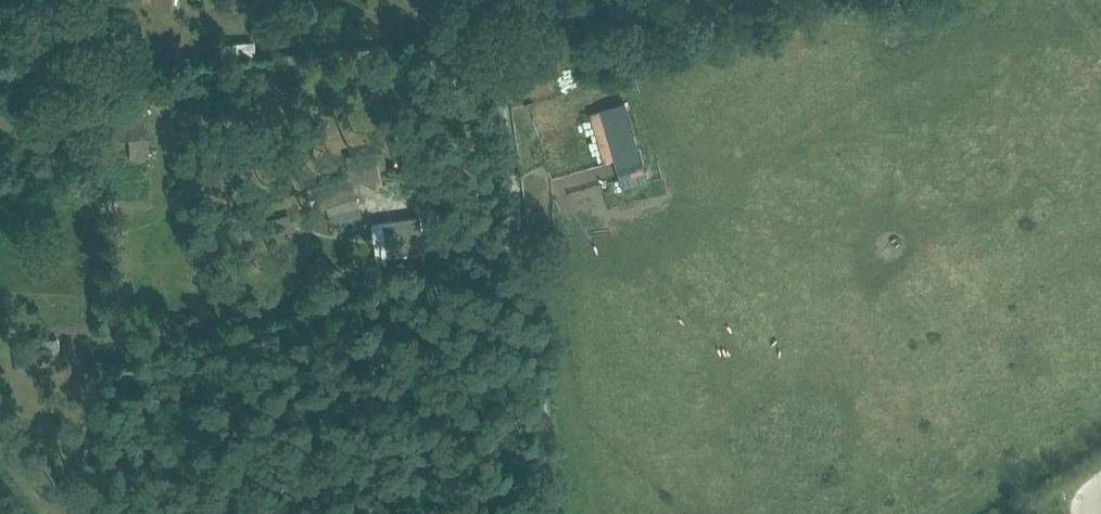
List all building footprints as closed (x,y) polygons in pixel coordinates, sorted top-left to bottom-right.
[(255,43),(221,46),(222,59),(256,57),(255,43)] [(589,112),(599,166),(614,163),(620,193),(643,188),(627,105),(589,112)] [(112,142),(129,141),(131,161),(150,159),(147,111),(111,113),(112,142)] [(332,227),(363,218),(353,187),(382,181),(378,153),(347,158),(351,179),(302,194),(306,216),(326,209),(332,227)] [(404,181),(386,181),(386,196),(405,196),(404,181)] [(376,260),(425,253),(420,219),(372,226),(373,239),(368,240),(368,249),(374,249),(376,260)] [(319,254),(298,282),(322,302),(343,275),(319,254)] [(61,372),(59,345),(20,347),(22,375),(61,372)]
